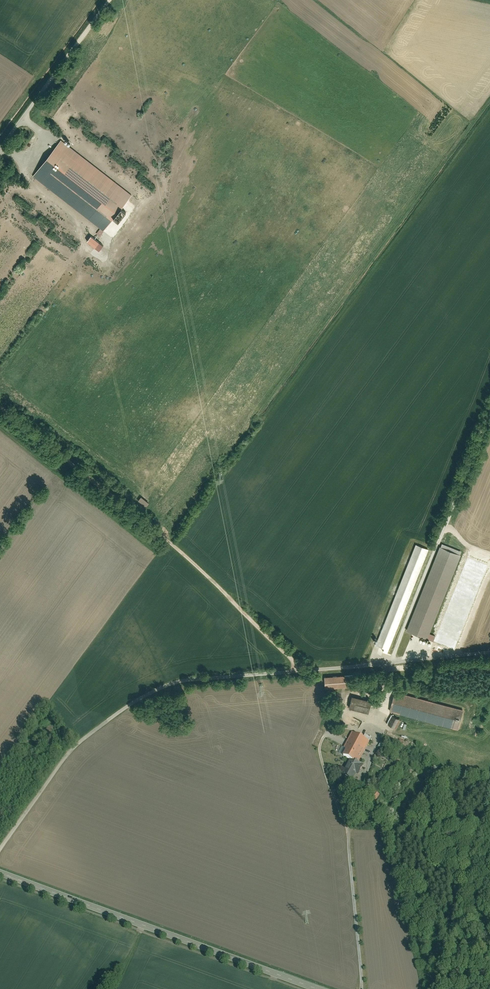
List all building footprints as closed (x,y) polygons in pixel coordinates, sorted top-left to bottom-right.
[(132,196),(62,141),(34,177),(104,232),(132,196)] [(89,241),(101,250),(106,245),(93,235),(89,241)] [(429,551),(417,546),(376,646),(389,651),(429,551)] [(462,556),(440,548),(407,630),(429,639),(462,556)] [(352,676),(324,678),(325,689),(353,687),(352,676)] [(396,693),(391,712),(459,730),(464,710),(396,693)] [(352,697),(349,709),(369,714),(372,701),(352,697)] [(398,728),(402,720),(398,718),(394,726),(398,728)] [(351,760),(343,775),(352,779),(355,772),(359,774),(363,765),(358,763),(369,741),(352,732),(344,748),(346,749),(343,756),(351,760)]
